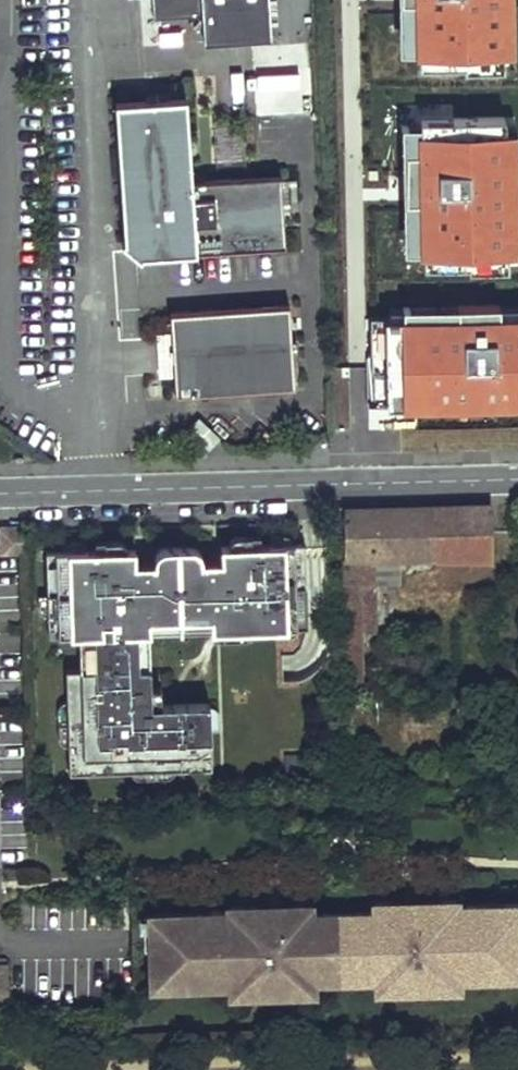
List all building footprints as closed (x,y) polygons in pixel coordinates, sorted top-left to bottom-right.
[(157,7),(158,22),(207,20),(208,47),(277,41),(274,0),(156,0),(157,7)] [(405,166),(361,182),(361,210),(368,229),(383,229),(397,224),(397,261),(517,262),(517,208),(508,208),(517,205),(517,83),(499,83),(500,0),(406,0),(405,166)] [(291,250),(286,177),(205,181),(197,175),(193,98),(119,104),(125,243),(124,243),(144,260),(147,256),(291,250)] [(142,263),(144,260),(124,243),(121,246),(142,263)] [(299,389),(294,305),(174,313),(175,332),(178,376),(178,396),(299,389)] [(369,403),(517,402),(517,309),(370,310),(370,357),(369,357),(369,403)] [(178,376),(175,332),(160,333),(163,378),(178,376)] [(225,439),(207,419),(196,429),(214,449),(225,439)] [(491,506),(440,507),(442,556),(492,554),(491,506)] [(342,510),(344,560),(383,560),(398,558),(442,556),(440,507),(342,510)] [(1,527),(1,553),(26,552),(25,527),(1,527)] [(65,552),(47,552),(47,596),(38,596),(38,612),(43,617),(48,636),(80,636),(80,670),(67,670),(67,704),(62,704),(60,709),(57,713),(55,722),(59,740),(64,747),(68,749),(69,773),(218,767),(215,706),(151,709),(147,633),(212,631),(212,638),(309,634),(304,541),(293,542),(290,537),(278,534),(239,535),(234,538),(230,542),(230,548),(222,548),(222,564),(201,564),(200,556),(197,551),(163,549),(158,552),(156,556),(156,567),(135,566),(135,551),(126,551),(124,544),(119,542),(71,541),(65,544),(65,552)] [(383,560),(384,581),(400,581),(398,558),(383,560)] [(344,560),(346,633),(362,634),(384,634),(384,581),(383,560),(344,560)] [(0,573),(0,607),(16,608),(18,574),(0,573)] [(346,633),(347,679),(363,678),(362,634),(346,633)] [(149,927),(151,972),(166,971),(166,985),(166,987),(188,986),(188,985),(213,984),(213,986),(230,985),(232,985),(232,983),(243,983),(244,992),(260,992),(260,989),(283,989),(283,991),(300,991),(300,981),(313,980),(313,978),(324,978),(324,972),(344,972),(363,971),(363,977),(375,977),(375,979),(389,978),(389,989),(406,988),(406,985),(428,984),(428,988),(445,987),(445,977),(459,977),(487,976),(487,978),(504,977),(504,976),(504,962),(517,961),(517,916),(503,917),(503,903),(503,901),(485,902),(485,904),(457,905),(454,905),(454,909),(443,909),(443,900),(426,901),(427,903),(403,903),(403,901),(387,902),(387,911),(374,911),(311,913),(297,913),(297,904),(280,904),(280,906),(258,908),(258,905),(241,905),(241,915),(230,915),(230,909),(228,909),(211,909),(211,911),(186,912),(186,910),(164,911),(164,913),(165,926),(149,927)] [(457,905),(456,900),(443,900),(443,909),(454,909),(454,905),(457,905)] [(387,902),(373,902),(374,911),(387,911),(387,902)] [(503,903),(503,917),(517,916),(517,902),(503,903)] [(311,913),(311,904),(297,904),(297,913),(311,913)] [(241,905),(227,906),(228,909),(230,909),(230,915),(241,915),(241,905)] [(164,913),(149,913),(149,927),(165,926),(164,913)] [(517,975),(517,961),(504,962),(504,976),(517,975)] [(151,972),(151,986),(166,985),(166,971),(151,972)] [(445,987),(459,987),(459,977),(445,977),(445,987)] [(375,979),(375,989),(389,989),(389,978),(375,979)] [(300,991),(313,991),(313,980),(300,981),(300,991)] [(230,985),(230,993),(244,992),(243,983),(232,983),(232,985),(230,985)]
